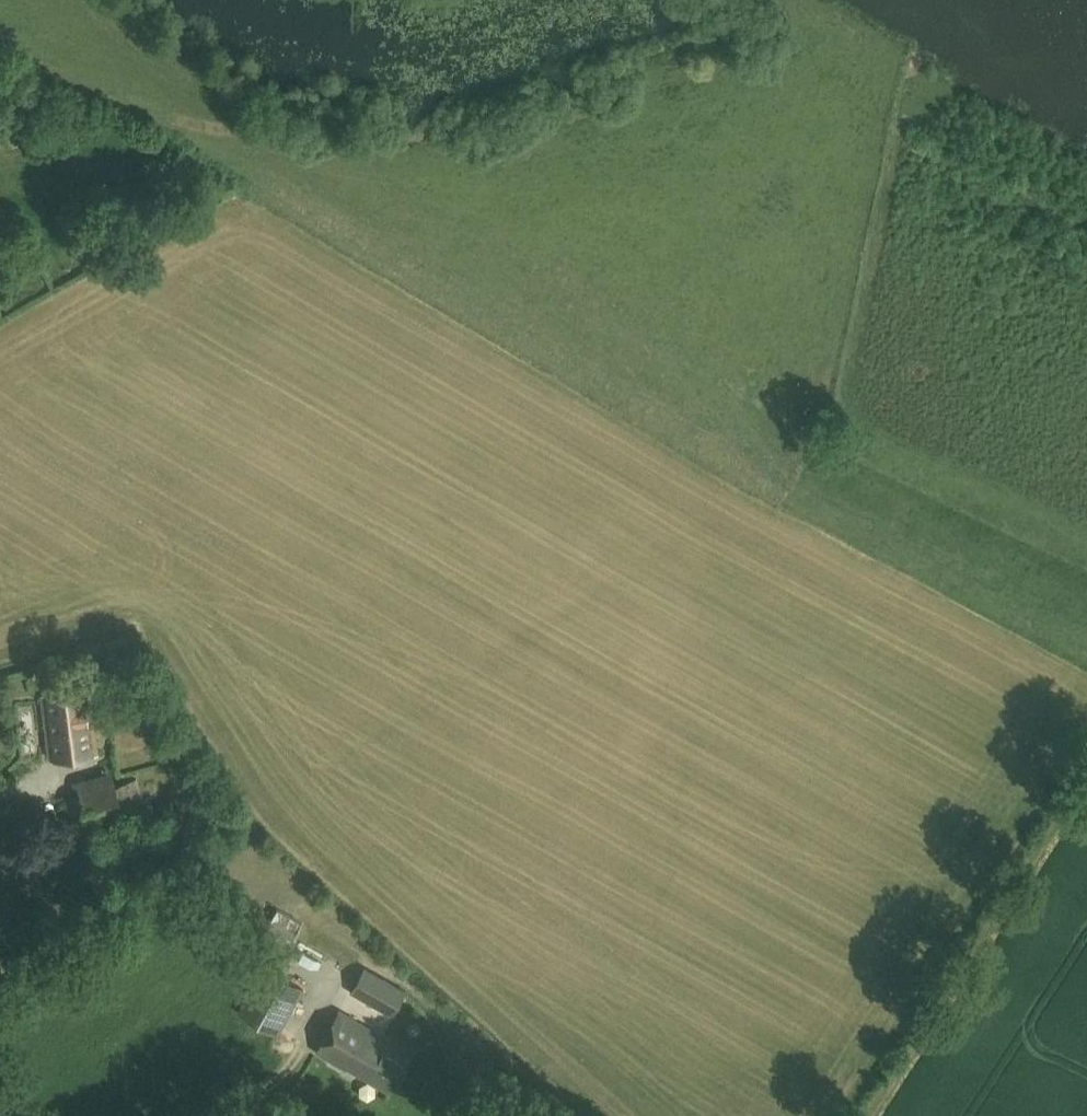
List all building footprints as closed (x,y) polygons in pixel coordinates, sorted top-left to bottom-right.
[(49,758),(97,753),(90,690),(42,695),(49,758)] [(62,800),(79,848),(129,833),(123,810),(145,804),(137,778),(115,784),(112,770),(76,781),(79,794),(62,800)] [(302,988),(264,966),(238,1013),(276,1035),(302,988)] [(391,1014),(405,990),(364,967),(350,991),(391,1014)] [(392,1091),(415,1050),(341,1008),(318,1050),(392,1091)]
